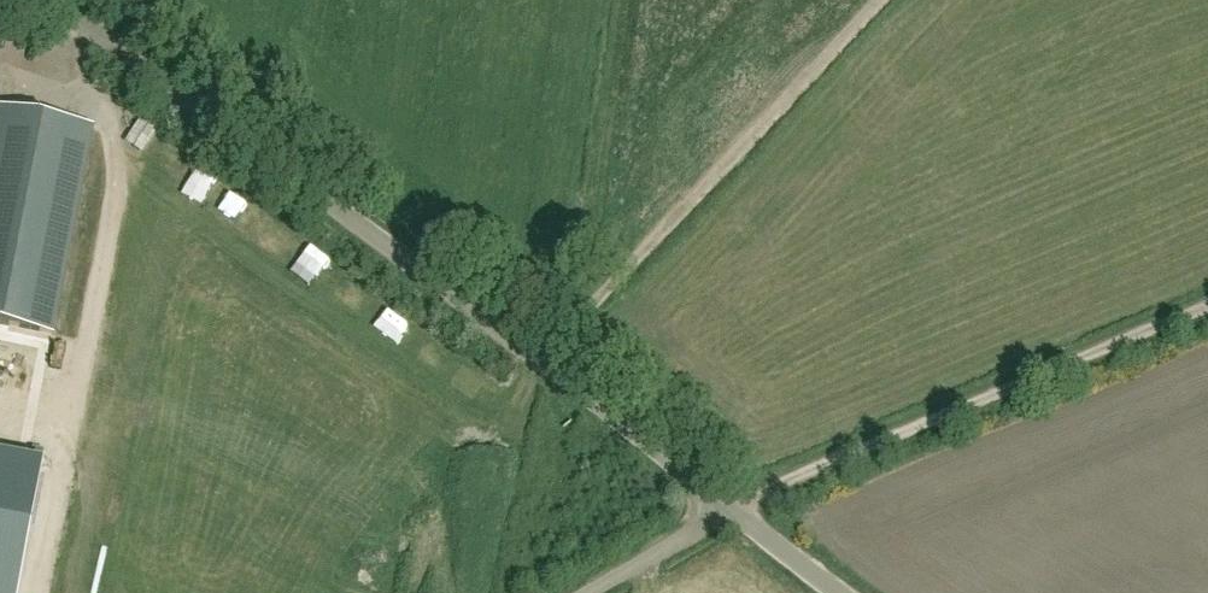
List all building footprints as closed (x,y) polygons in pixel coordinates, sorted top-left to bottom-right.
[(9,209),(18,186),(0,179),(0,205),(9,209)]
